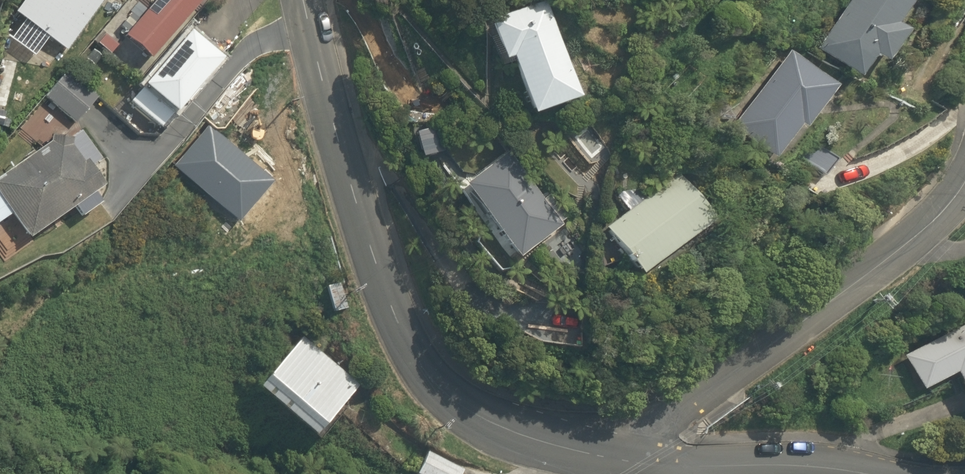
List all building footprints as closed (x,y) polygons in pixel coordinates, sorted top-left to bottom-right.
[(15,15),(66,51),(102,0),(26,0),(15,15)] [(204,0),(154,0),(122,41),(153,65),(204,0)] [(546,0),(544,0),(485,18),(497,57),(506,55),(525,112),(577,95),(546,0)] [(813,48),(853,76),(869,55),(878,61),(901,29),(891,22),(906,0),(847,0),(813,48)] [(167,138),(224,66),(188,37),(131,109),(167,138)] [(832,84),(789,52),(730,126),(768,157),(795,124),(799,127),(832,84)] [(99,102),(65,74),(43,101),(77,129),(99,102)] [(62,128),(0,171),(0,227),(8,222),(25,247),(76,211),(86,225),(108,210),(100,198),(107,192),(62,128)] [(823,175),(836,158),(816,142),(803,159),(823,175)] [(460,182),(512,256),(559,224),(507,149),(460,182)] [(709,218),(676,174),(602,226),(636,273),(709,218)] [(901,356),(917,388),(952,371),(964,397),(964,325),(901,356)] [(357,380),(299,331),(255,383),(313,432),(357,380)] [(424,449),(413,472),(417,473),(456,473),(460,465),(424,449)]
